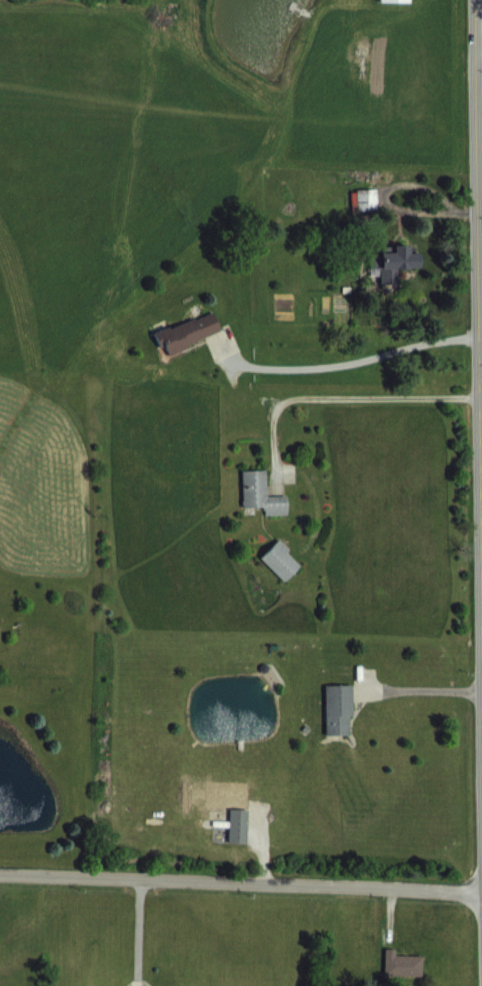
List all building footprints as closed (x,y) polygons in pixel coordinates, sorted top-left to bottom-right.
[(411,0),(380,0),(380,18),(411,19),(411,0)] [(379,226),(378,205),(358,206),(359,226),(379,226)] [(420,284),(419,269),(410,269),(409,262),(381,263),(382,270),(371,270),(372,285),(381,285),(382,300),(399,299),(398,285),(420,284)] [(223,349),(214,327),(157,351),(162,364),(167,362),(170,370),(223,349)] [(244,524),(267,523),(267,532),(289,531),(289,512),(268,513),(268,486),(243,487),(244,524)] [(285,598),(303,581),(279,557),(262,573),(285,598)] [(323,683),(350,682),(350,712),(346,712),(346,731),(324,732),(323,683)] [(229,805),(246,806),(244,839),(227,838),(229,805)] [(249,860),(250,826),(227,825),(226,842),(231,842),(231,860),(249,860)] [(398,971),(398,965),(387,965),(387,985),(425,985),(425,972),(398,971)]
